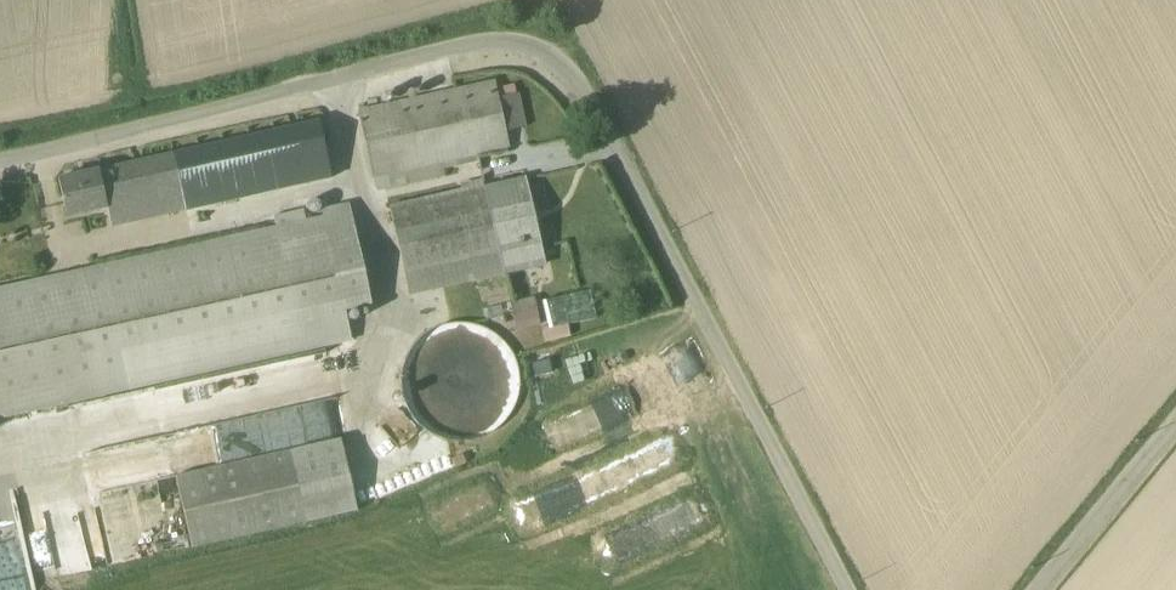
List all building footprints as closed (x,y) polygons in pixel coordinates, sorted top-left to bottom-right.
[(356,113),(373,192),(443,177),(454,173),(453,163),(507,149),(504,132),(524,128),(516,94),(496,98),(492,82),(356,113)] [(112,230),(326,181),(312,122),(56,180),(66,220),(107,211),(112,230)] [(542,266),(523,180),(481,189),(501,275),(541,266),(542,266)] [(481,189),(480,181),(465,184),(466,189),(387,206),(407,296),(501,275),(481,189)] [(349,212),(0,288),(0,421),(132,392),(125,360),(147,355),(370,306),(349,212)] [(544,338),(567,336),(566,321),(588,319),(585,291),(540,295),(544,338)] [(511,330),(538,324),(532,295),(505,301),(511,330)] [(340,441),(174,478),(190,550),(356,513),(340,441)] [(104,572),(93,490),(174,479),(169,444),(0,468),(0,587),(104,572)]
